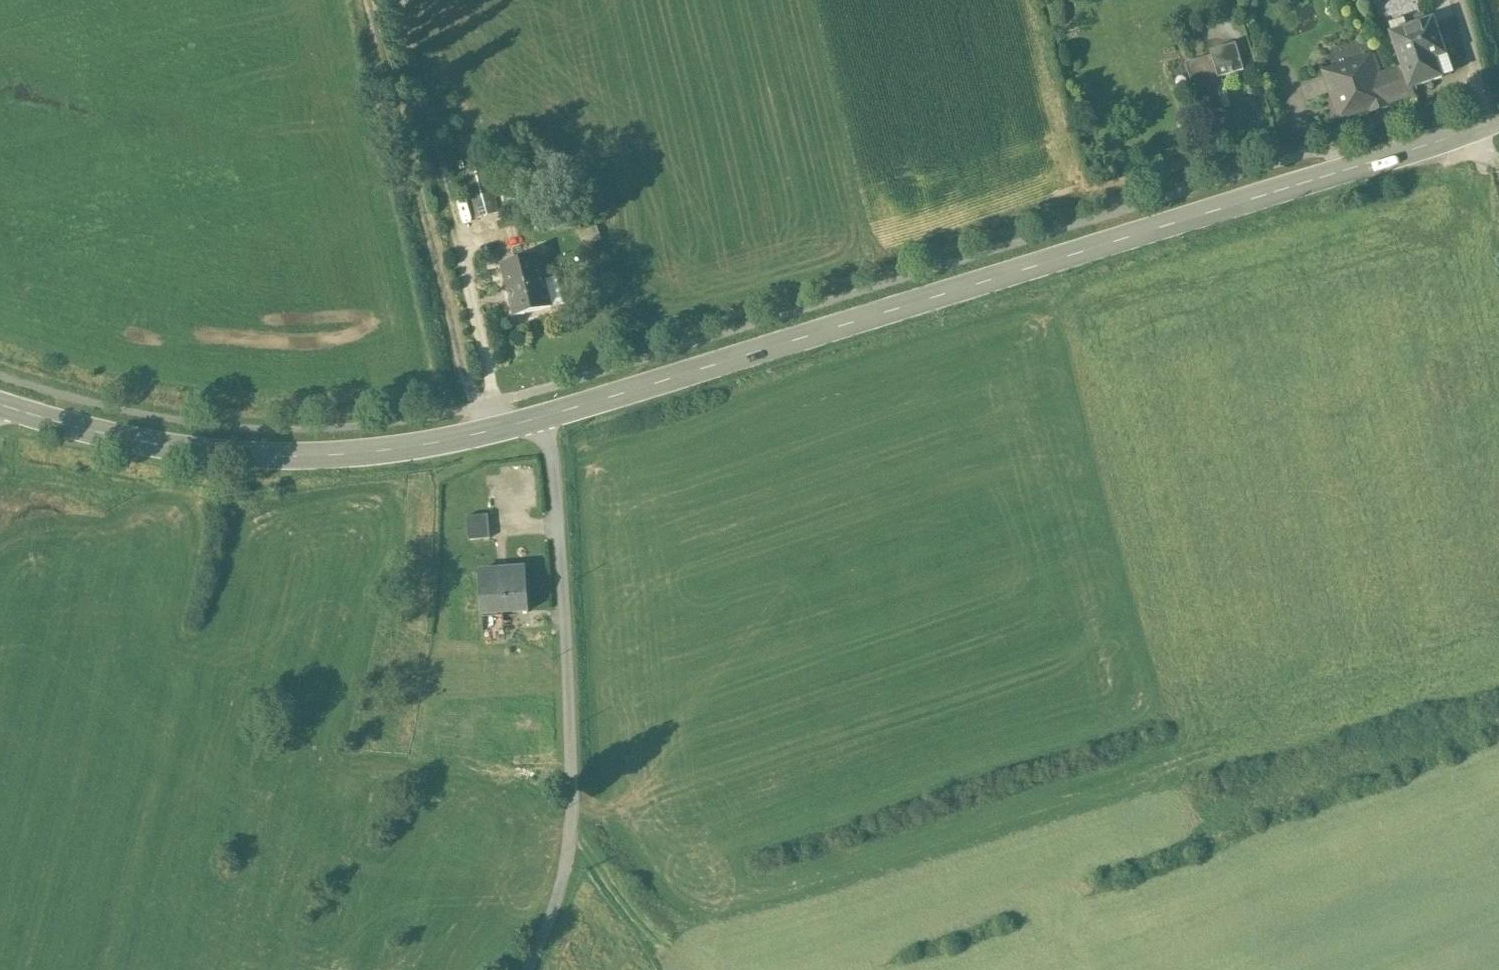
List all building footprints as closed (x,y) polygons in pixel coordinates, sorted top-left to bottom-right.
[(1433,19),(1390,34),(1402,69),(1409,89),(1410,89),(1442,78),(1437,60),(1446,57),(1435,25),(1433,19)] [(1214,59),(1190,66),(1205,116),(1221,111),(1214,86),(1220,84),(1219,79),(1243,72),(1235,45),(1212,52),(1214,59)] [(1370,58),(1324,73),(1331,94),(1338,92),(1345,111),(1381,99),(1383,105),(1412,95),(1410,89),(1409,89),(1402,69),(1377,77),(1370,58)] [(488,165),(463,172),(477,219),(502,212),(488,165)] [(556,307),(543,254),(505,263),(518,316),(556,307)] [(489,515),(468,517),(469,540),(490,538),(489,515)] [(525,570),(501,572),(500,570),(479,572),(483,615),(484,615),(484,612),(528,609),(528,612),(529,612),(526,568),(525,569),(525,570)]
